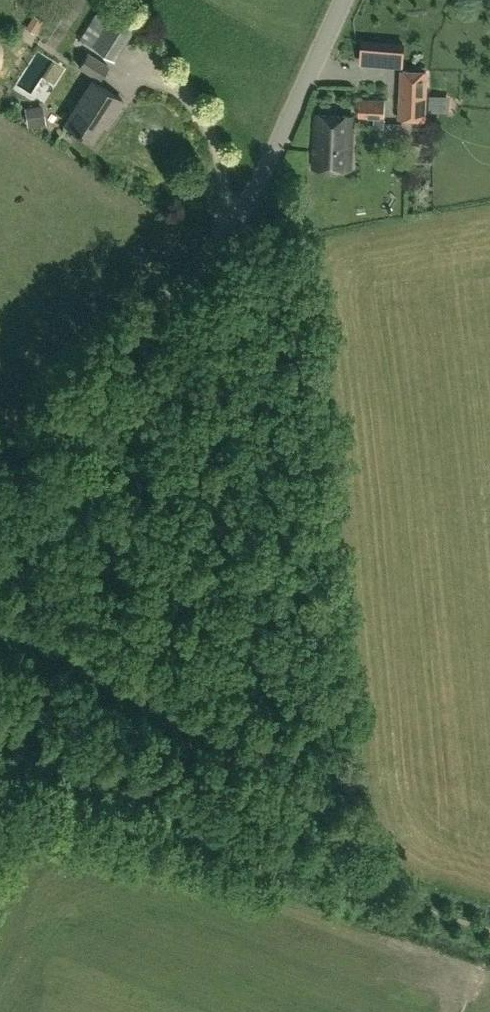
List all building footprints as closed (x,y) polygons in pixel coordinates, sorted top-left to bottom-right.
[(114,62),(136,28),(112,13),(90,47),(114,62)] [(108,65),(87,51),(77,67),(99,80),(108,65)] [(401,68),(399,118),(426,120),(428,69),(401,68)] [(91,82),(65,123),(91,140),(106,115),(111,118),(122,101),(91,82)] [(58,97),(40,103),(46,119),(63,113),(58,97)] [(385,98),(359,98),(359,117),(374,117),(373,127),(385,127),(385,98)] [(44,123),(41,106),(24,109),(27,126),(44,123)] [(316,115),(315,168),(351,169),(352,116),(316,115)]
